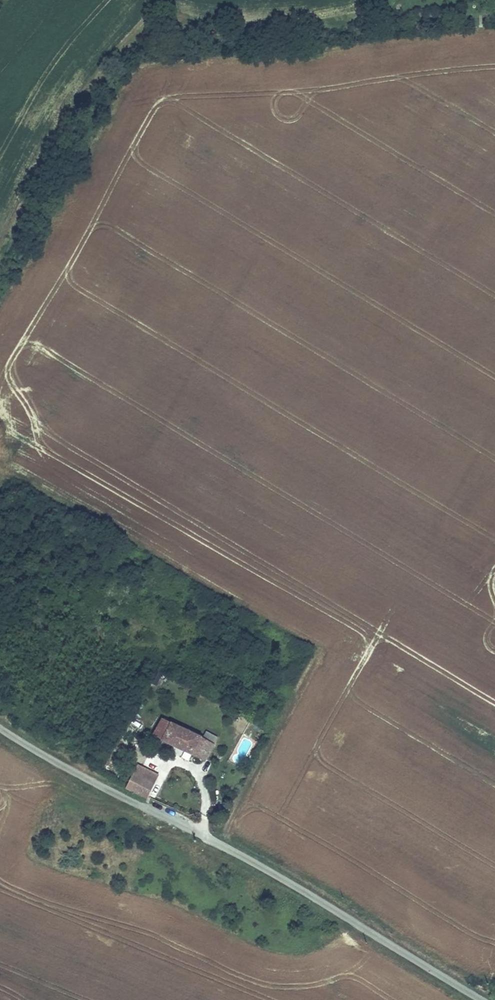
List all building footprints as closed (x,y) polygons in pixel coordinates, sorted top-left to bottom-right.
[(163,718),(153,734),(193,756),(195,753),(203,736),(163,718)] [(203,736),(195,753),(207,761),(216,745),(203,736)] [(149,796),(159,774),(139,763),(128,785),(149,796)]
